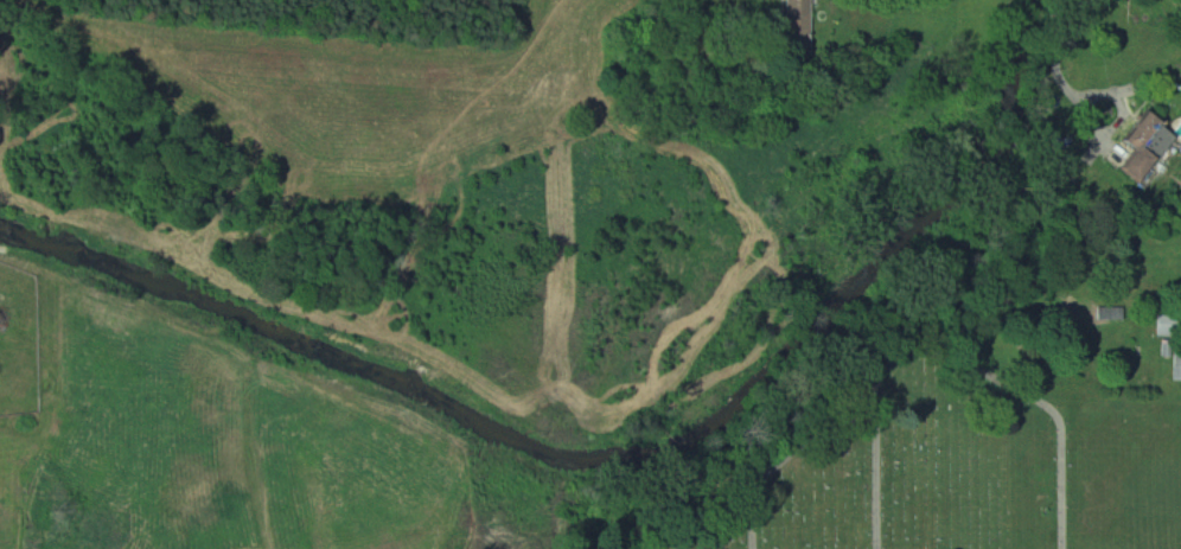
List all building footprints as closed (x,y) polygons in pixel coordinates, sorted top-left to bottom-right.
[(1180,140),(1180,135),(1156,113),(1133,140),(1145,150),(1128,170),(1144,184),(1180,140)]
